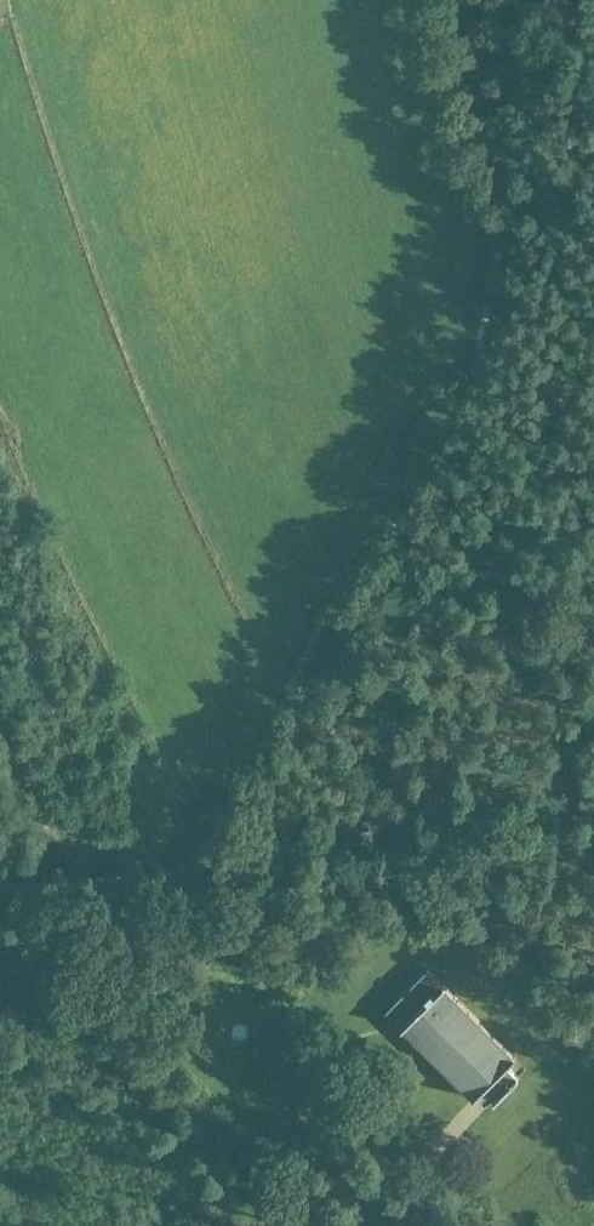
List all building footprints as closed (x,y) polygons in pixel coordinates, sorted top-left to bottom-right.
[(427,967),(385,1009),(473,1097),(482,1087),(494,1100),(518,1077),(505,1064),(515,1055),(427,967)]
